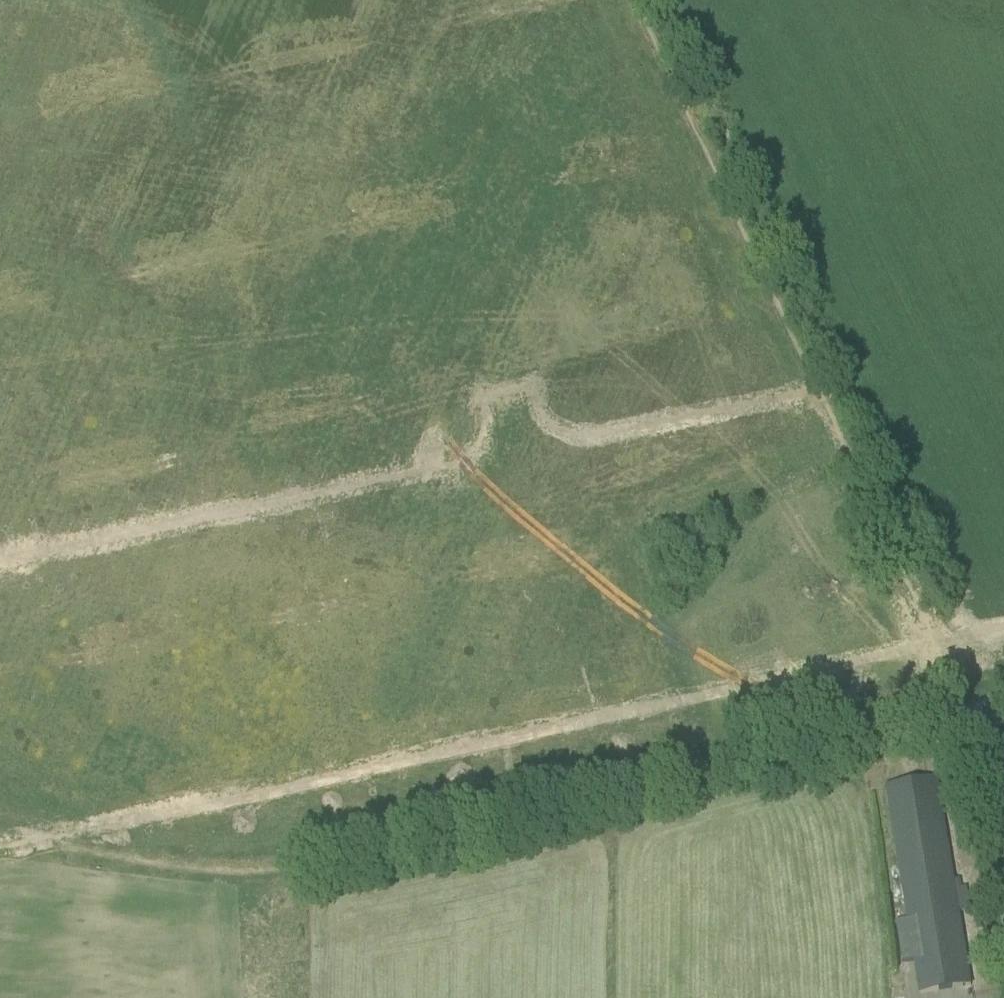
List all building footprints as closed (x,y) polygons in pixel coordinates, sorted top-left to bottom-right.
[(960,880),(953,881),(936,778),(884,786),(914,976),(902,978),(903,987),(916,985),(917,994),(970,985),(958,912),(969,910),(965,888),(961,889),(960,880)]
